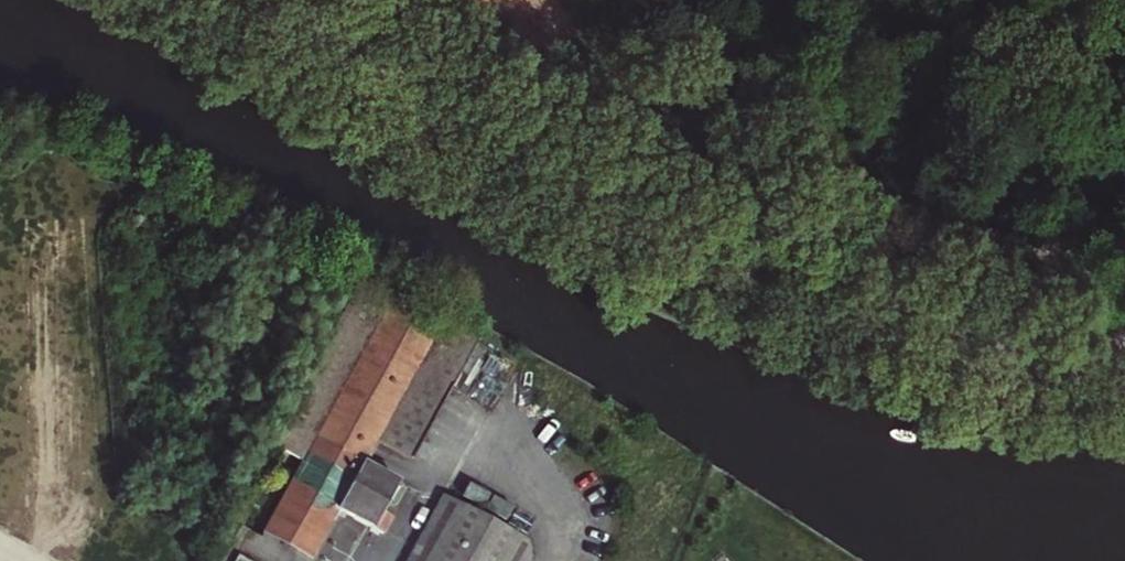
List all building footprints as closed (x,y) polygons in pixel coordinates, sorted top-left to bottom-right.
[(298,549),(314,558),(339,511),(384,535),(392,521),(383,516),(398,490),(361,470),(375,445),(440,481),(507,360),(395,298),(266,531),(271,535),(256,560),(292,560),(298,549)] [(542,548),(446,496),(409,560),(535,560),(542,548)]
